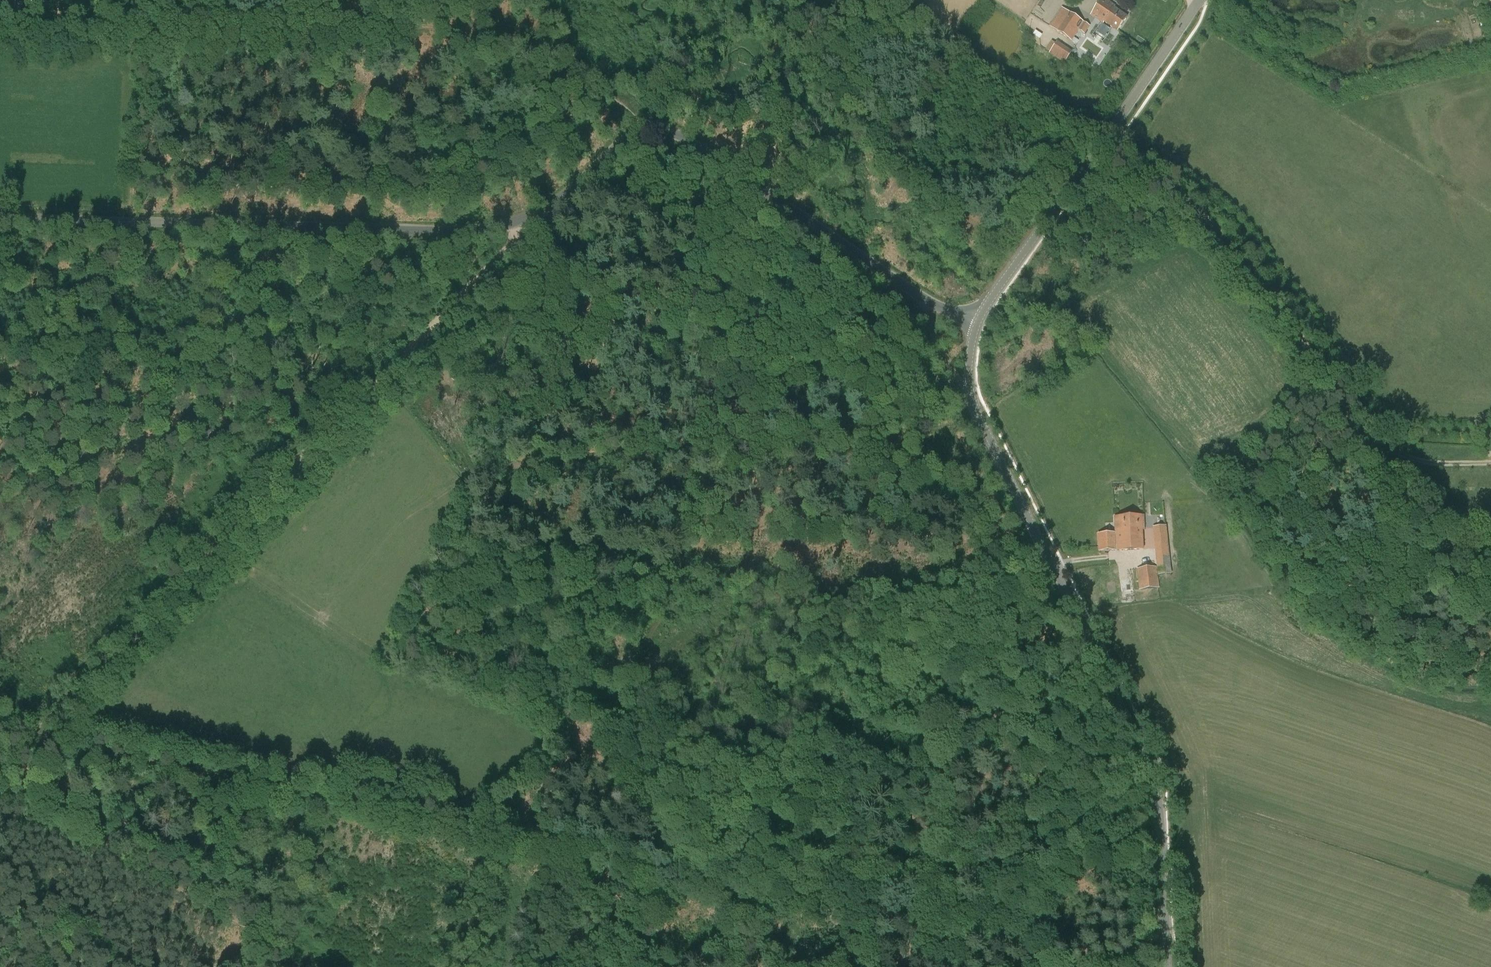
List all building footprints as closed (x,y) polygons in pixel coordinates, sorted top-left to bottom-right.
[(15,10),(15,0),(0,0),(0,10),(15,10)] [(1106,0),(1102,0),(1091,15),(1103,24),(1104,22),(1118,32),(1128,17),(1114,8),(1115,6),(1106,0)] [(1050,26),(1073,41),(1079,31),(1085,34),(1090,26),(1062,7),(1050,26)] [(1066,63),(1074,51),(1059,41),(1051,53),(1066,63)] [(1115,516),(1115,532),(1098,533),(1099,550),(1116,550),(1143,549),(1143,530),(1145,529),(1144,515),(1115,516)] [(1153,527),(1158,575),(1172,573),(1167,525),(1153,527)] [(1137,569),(1139,590),(1159,588),(1157,566),(1137,569)]
